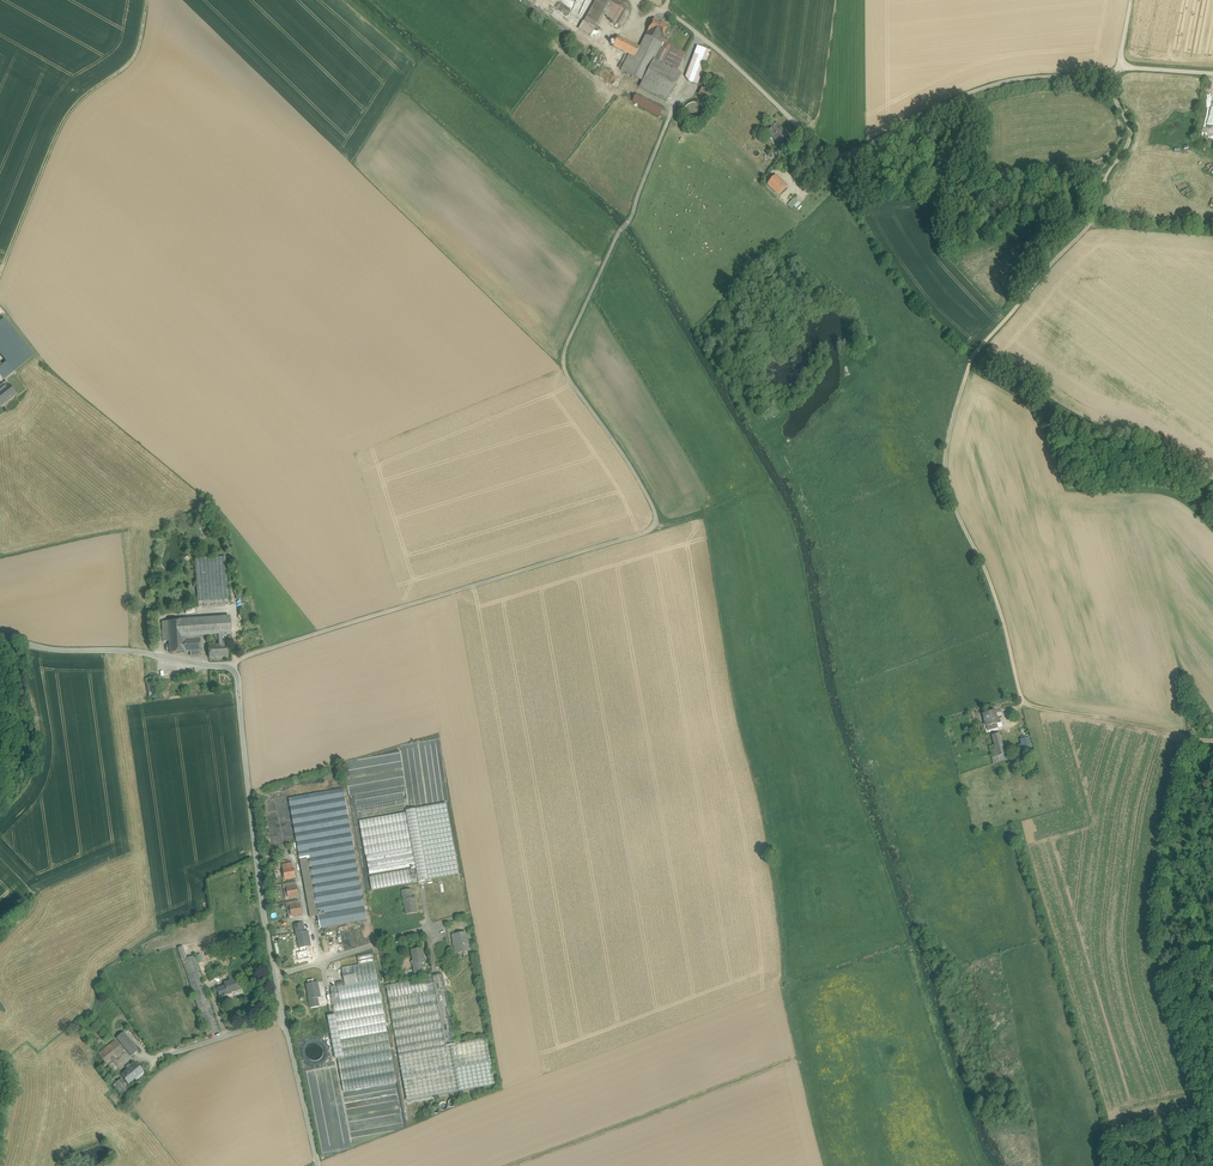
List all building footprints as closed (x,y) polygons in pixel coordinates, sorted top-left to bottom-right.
[(572,12),(576,3),(570,0),(537,0),(534,4),(566,23),(572,12)] [(576,3),(572,12),(584,19),(595,0),(570,0),(576,3)] [(585,21),(595,27),(598,29),(605,16),(612,3),(606,0),(596,0),(585,21)] [(627,6),(619,1),(616,6),(622,9),(625,11),(627,6)] [(611,21),(614,23),(619,14),(622,9),(616,6),(612,3),(605,16),(611,21)] [(629,13),(625,11),(622,9),(619,14),(626,18),(629,13)] [(626,18),(619,14),(614,23),(619,26),(621,27),(626,18)] [(660,43),(662,39),(669,26),(655,19),(648,32),(646,36),(660,43)] [(595,27),(585,21),(580,30),(590,36),(595,27)] [(660,43),(646,36),(640,48),(618,37),(613,47),(625,53),(629,55),(622,69),(621,71),(643,82),(640,86),(667,100),(681,73),(677,71),(664,64),(654,60),(662,44),(660,43)] [(664,45),(662,44),(654,60),(664,64),(672,48),(665,44),(664,45)] [(697,46),(685,78),(689,82),(698,86),(711,52),(697,46)] [(685,54),(672,48),(664,64),(677,71),(685,54)] [(617,67),(622,69),(629,55),(625,53),(617,67)] [(698,96),(711,102),(716,91),(703,85),(698,96)] [(636,94),(632,102),(659,116),(664,108),(636,94)] [(704,111),(703,108),(700,106),(697,104),(694,104),(691,104),(688,106),(685,108),(684,112),(684,115),(684,118),(686,121),(688,123),(691,125),(695,125),(698,125),(701,123),(703,120),(705,117),(705,114),(704,111)] [(781,129),(777,125),(768,133),(780,144),(788,136),(784,132),(784,131),(781,129)] [(781,146),(774,153),(778,157),(785,150),(781,146)] [(787,187),(776,176),(767,185),(779,196),(787,187)] [(793,198),(786,204),(794,212),(796,211),(801,206),(793,198)] [(4,320),(0,323),(0,356),(8,366),(13,372),(32,357),(4,320)] [(0,372),(0,376),(1,376),(3,379),(13,372),(8,366),(0,372)] [(6,382),(0,387),(0,390),(1,391),(0,391),(0,403),(2,405),(16,395),(6,382)] [(225,557),(195,559),(198,607),(229,605),(228,596),(225,557)] [(223,617),(182,621),(183,633),(207,631),(209,646),(226,645),(223,617)] [(182,621),(167,623),(168,641),(169,653),(185,652),(184,641),(183,633),(182,621)] [(200,639),(184,641),(185,652),(190,651),(199,650),(200,650),(199,640),(200,640),(200,639)] [(209,646),(208,646),(209,658),(228,656),(227,645),(226,645),(209,646)] [(155,682),(150,682),(149,679),(146,679),(149,696),(158,694),(155,682)] [(995,711),(983,714),(987,726),(989,731),(998,728),(997,724),(998,723),(995,711)] [(999,733),(992,735),(994,745),(997,753),(998,756),(1005,754),(999,733)] [(1029,737),(1020,739),(1023,749),(1032,746),(1029,737)] [(402,787),(354,795),(358,818),(406,810),(402,787)] [(343,789),(288,798),(300,860),(307,859),(354,850),(343,789)] [(446,803),(406,810),(406,812),(419,882),(459,874),(446,803)] [(412,869),(369,876),(372,890),(419,882),(406,812),(359,821),(365,856),(366,855),(370,874),(411,867),(412,869)] [(354,850),(307,859),(314,894),(361,885),(354,850)] [(314,894),(307,859),(300,860),(310,917),(317,916),(317,915),(314,894)] [(292,863),(284,865),(285,870),(287,879),(295,878),(293,868),(292,863)] [(361,885),(314,894),(317,915),(325,913),(364,906),(361,885)] [(296,887),(289,888),(290,898),(298,896),(296,887)] [(412,898),(411,889),(402,891),(404,904),(405,904),(406,914),(417,913),(415,898),(412,898)] [(300,905),(292,906),(294,916),(302,915),(300,905)] [(364,906),(325,913),(327,927),(367,920),(364,906)] [(325,913),(317,915),(317,916),(320,928),(327,927),(325,913)] [(303,923),(295,925),(297,938),(298,938),(300,948),(311,946),(308,931),(305,932),(303,923)] [(465,933),(454,935),(457,952),(466,951),(466,950),(465,950),(465,946),(469,945),(469,941),(466,942),(465,933)] [(422,948),(411,950),(414,965),(415,974),(423,972),(422,964),(425,963),(422,948)] [(203,981),(195,956),(185,959),(182,960),(192,991),(205,986),(203,981)] [(374,962),(342,968),(345,986),(378,980),(374,962)] [(415,974),(385,979),(386,983),(416,977),(415,974)] [(426,978),(386,985),(403,1077),(407,1101),(495,1085),(486,1039),(456,1045),(446,988),(444,980),(443,975),(433,977),(426,978)] [(238,978),(224,983),(225,986),(216,989),(219,997),(231,993),(231,992),(237,990),(242,989),(238,978)] [(345,986),(338,987),(340,1000),(380,993),(378,980),(345,986)] [(318,982),(307,984),(310,999),(309,999),(311,1008),(319,1007),(317,998),(321,997),(318,982)] [(205,986),(192,991),(194,998),(207,993),(205,986)] [(338,987),(331,988),(333,1002),(340,1000),(338,987)] [(340,1000),(333,1002),(335,1015),(337,1023),(384,1014),(380,993),(340,1000)] [(384,1014),(337,1023),(343,1058),(390,1049),(384,1014)] [(335,1015),(327,1016),(335,1059),(338,1058),(338,1059),(343,1058),(337,1023),(335,1015)] [(138,1051),(123,1033),(117,1038),(132,1056),(138,1051)] [(115,1041),(98,1054),(106,1065),(107,1064),(107,1065),(111,1061),(124,1051),(115,1041)] [(343,1058),(338,1059),(344,1092),(396,1083),(390,1049),(343,1058)] [(121,1073),(115,1066),(110,1069),(108,1067),(113,1063),(111,1061),(107,1065),(107,1064),(106,1065),(102,1069),(111,1081),(121,1073)] [(135,1063),(121,1075),(128,1084),(135,1078),(134,1077),(142,1070),(135,1063)] [(130,1089),(121,1078),(113,1085),(122,1096),(130,1089)] [(445,1102),(444,1102),(442,1101),(441,1102),(439,1103),(438,1104),(438,1105),(438,1107),(439,1108),(440,1110),(442,1110),(443,1110),(445,1109),(446,1108),(447,1107),(447,1105),(446,1104),(445,1102)]
